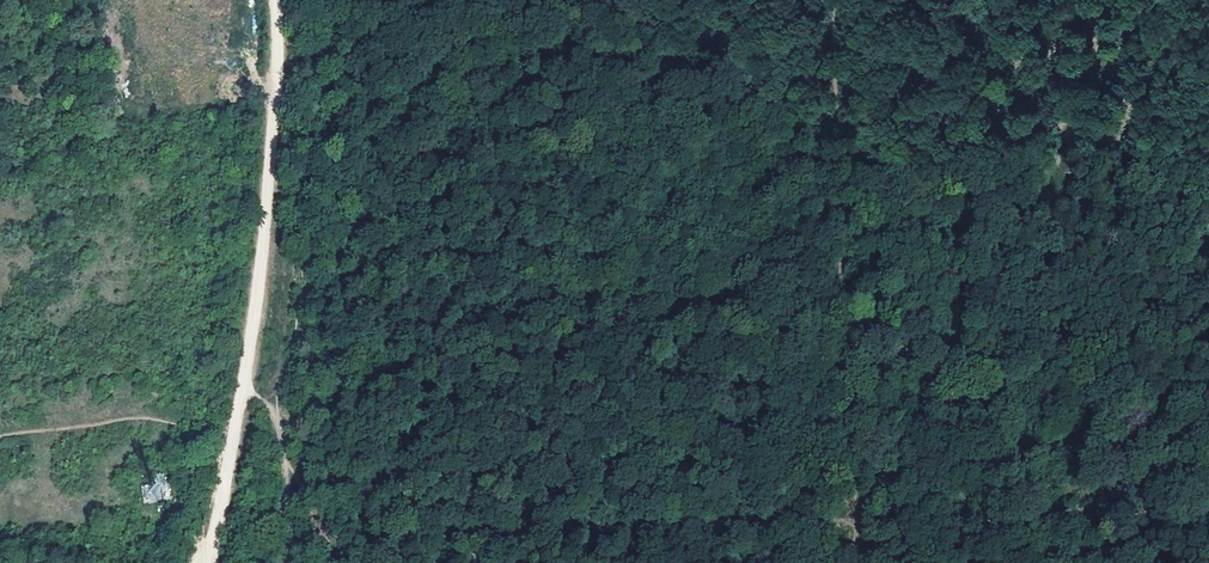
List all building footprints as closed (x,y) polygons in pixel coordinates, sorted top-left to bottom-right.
[(142,484),(142,502),(161,502),(161,484),(142,484)]
